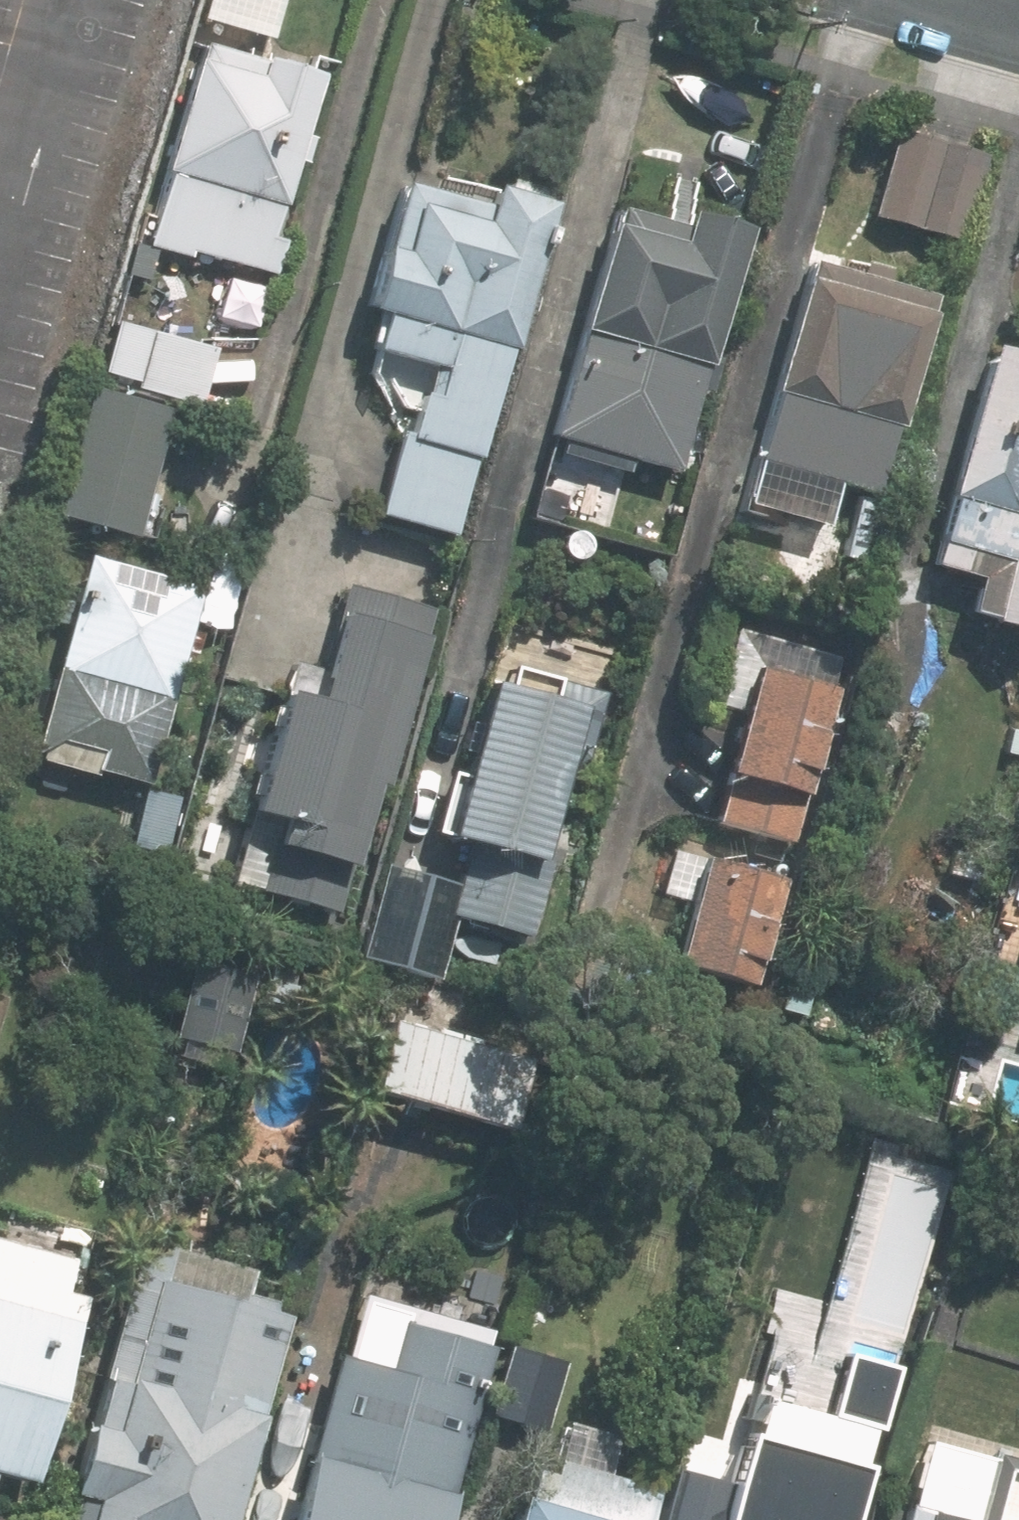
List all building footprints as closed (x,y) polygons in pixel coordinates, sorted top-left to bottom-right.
[(271,0),(206,0),(200,24),(261,39),(271,0)] [(223,262),(217,283),(249,292),(254,271),(275,277),(285,241),(272,237),(280,208),(283,209),(321,74),(261,58),(261,60),(204,44),(200,60),(195,59),(163,174),(166,175),(146,247),(190,259),(192,253),(223,262)] [(896,130),(872,217),(968,244),(992,156),(896,130)] [(421,393),(411,433),(400,430),(377,516),(454,537),(475,459),(479,460),(492,413),(501,378),(509,350),(513,351),(553,204),(492,188),(486,208),(400,184),(366,309),(381,313),(372,348),(445,368),(437,397),(421,393)] [(628,474),(632,460),(675,473),(747,227),(686,209),(681,227),(615,208),(609,226),(607,226),(577,331),(581,332),(550,436),(562,440),(558,454),(628,474)] [(934,296),(884,283),(887,269),(815,250),(811,263),(809,262),(804,280),(800,279),(769,393),(775,395),(758,457),(754,456),(741,505),(827,528),(839,483),(877,494),(895,427),(901,429),(932,314),(929,314),(934,296)] [(213,348),(115,322),(99,381),(197,407),(213,348)] [(930,567),(974,578),(965,612),(989,618),(988,619),(1018,628),(1018,352),(988,344),(946,497),(949,498),(930,567)] [(54,516),(135,539),(172,409),(90,386),(54,516)] [(31,756),(42,759),(41,763),(92,777),(93,773),(145,787),(201,586),(87,554),(31,756)] [(346,584),(321,672),(290,663),(248,812),(279,820),(260,889),(337,910),(372,787),(382,789),(433,608),(346,584)] [(833,688),(753,667),(712,821),(792,842),(833,688)] [(386,863),(360,958),(437,978),(454,915),(529,935),(548,863),(539,861),(581,705),(486,680),(443,839),(463,845),(453,881),(386,863)] [(784,878),(703,854),(673,964),(750,987),(784,878)] [(387,1017),(365,1089),(511,1134),(533,1062),(387,1017)] [(32,1482),(82,1296),(61,1291),(69,1260),(0,1242),(0,1475),(32,1482)] [(72,1497),(66,1519),(232,1519),(288,1314),(272,1310),(275,1302),(244,1294),(250,1269),(165,1247),(130,1267),(100,1378),(104,1379),(91,1426),(85,1424),(67,1496),(72,1497)] [(339,1354),(292,1519),(443,1519),(491,1345),(400,1320),(386,1367),(339,1354)] [(563,1360),(509,1347),(491,1420),(545,1433),(563,1360)] [(994,1454),(992,1459),(927,1441),(922,1462),(917,1461),(910,1488),(914,1489),(910,1505),(906,1504),(901,1519),(1018,1519),(1018,1460),(994,1454)] [(528,1500),(516,1497),(510,1519),(649,1519),(657,1489),(553,1461),(549,1476),(536,1472),(528,1500)] [(865,1505),(778,1483),(771,1511),(728,1499),(732,1485),(677,1470),(664,1519),(861,1519),(865,1505)]
